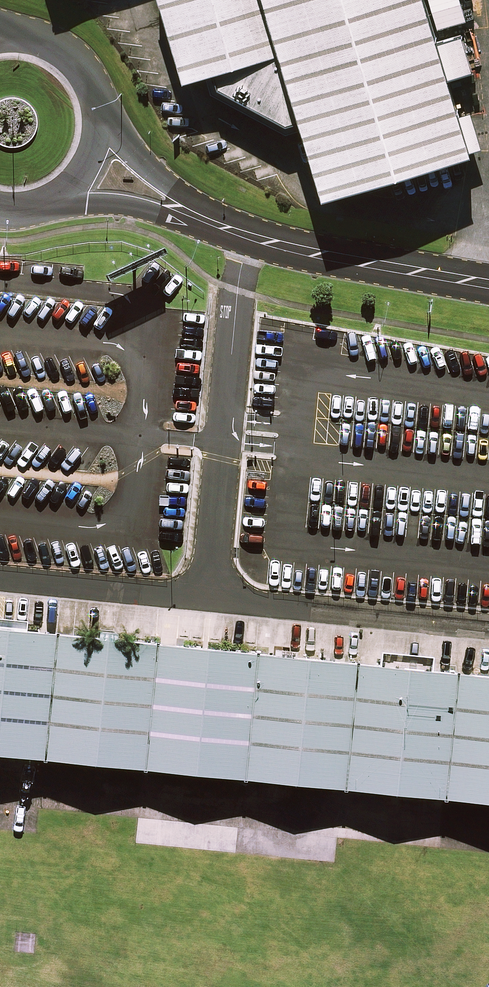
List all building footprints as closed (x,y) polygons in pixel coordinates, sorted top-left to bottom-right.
[(261,0),(156,0),(179,76),(212,67),(215,81),(296,120),(261,0)] [(418,0),(261,0),(296,120),(318,187),(462,144),(418,0)] [(46,761),(58,636),(0,630),(0,756),(46,761)] [(46,761),(146,771),(158,646),(58,636),(46,761)] [(146,771),(246,781),(258,656),(158,646),(146,771)] [(246,781),(346,791),(358,666),(258,656),(246,781)] [(346,791),(445,801),(458,676),(358,666),(346,791)] [(488,805),(488,679),(458,676),(445,801),(488,805)]
